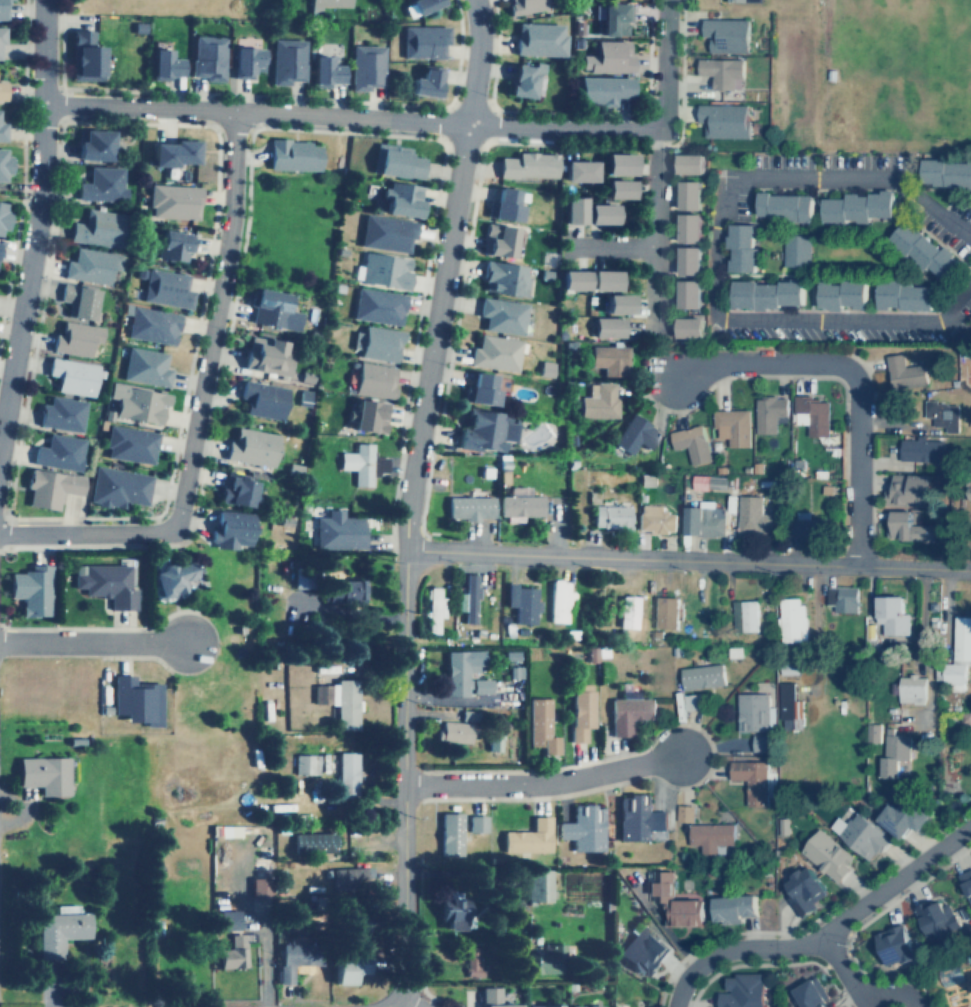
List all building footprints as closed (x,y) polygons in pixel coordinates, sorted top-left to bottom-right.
[(6,19),(6,1),(13,1),(13,0),(0,0),(0,19),(6,19)] [(323,13),(323,6),(349,6),(349,0),(310,0),(310,13),(323,13)] [(445,5),(444,0),(410,0),(414,12),(445,5)] [(510,14),(547,10),(546,0),(509,0),(510,14)] [(601,36),(626,35),(626,20),(630,20),(629,3),(600,3),(601,36)] [(747,19),(702,18),(701,37),(709,37),(709,52),(747,53),(747,19)] [(564,56),(564,23),(516,23),(515,55),(564,56)] [(403,26),(402,57),(443,58),(443,43),(448,43),(449,26),(403,26)] [(101,47),(91,46),(91,30),(71,30),(71,45),(73,45),(73,79),(100,80),(101,47)] [(224,81),(225,37),(192,36),(192,76),(205,77),(205,81),(224,81)] [(289,85),(289,80),(304,80),(305,39),(272,38),(271,84),(289,85)] [(631,72),(632,54),(628,54),(628,41),(596,40),(595,54),(581,54),(581,71),(631,72)] [(383,45),(351,45),(350,90),(369,91),(369,86),(382,86),(383,45)] [(233,78),(251,78),(251,70),(261,70),(262,48),(233,47),(233,78)] [(151,79),(170,80),(170,76),(183,76),(183,58),(169,57),(169,49),(151,49),(151,79)] [(344,64),(329,64),(329,56),(312,55),(312,83),(344,84),(344,64)] [(697,75),(712,75),(712,90),(734,90),(734,78),(742,78),(743,59),(698,58),(697,75)] [(508,95),(540,98),(544,63),(533,61),(533,66),(512,64),(508,95)] [(411,77),(409,93),(435,98),(440,67),(422,64),(420,78),(411,77)] [(580,104),(614,105),(615,97),(632,97),(632,77),(580,76),(580,104)] [(704,137),(748,138),(748,105),(697,104),(697,123),(704,123),(704,137)] [(75,159),(111,160),(112,130),(81,130),(81,141),(76,141),(75,159)] [(153,143),(152,166),(176,166),(176,163),(200,163),(200,140),(172,140),(172,143),(153,143)] [(319,170),(319,145),(310,145),(310,140),(270,140),(269,169),(319,170)] [(0,148),(0,181),(5,181),(5,174),(8,174),(8,148),(0,148)] [(557,153),(517,152),(516,157),(499,156),(498,176),(556,178),(557,153)] [(604,174),(634,175),(634,154),(604,153),(604,174)] [(703,154),(676,155),(677,174),(703,174),(703,154)] [(969,159),(970,159),(970,190),(957,190),(957,186),(933,186),(933,183),(921,183),(922,158),(945,159),(945,162),(969,162),(969,159)] [(594,160),(564,160),(564,182),(594,182),(594,160)] [(77,199),(125,200),(125,188),(122,187),(123,167),(89,166),(89,182),(77,182),(77,199)] [(605,198),(632,199),(632,180),(605,180),(605,198)] [(384,213),(421,219),(424,200),(419,199),(421,186),(386,181),(384,195),(387,195),(384,213)] [(700,211),(701,182),(679,181),(678,210),(700,211)] [(199,185),(149,184),(149,207),(152,207),(152,217),(198,219),(199,185)] [(496,187),(502,188),(515,190),(513,203),(520,205),(518,220),(492,216),(490,215),(492,201),(494,201),(496,187)] [(894,189),(880,189),(880,193),(868,193),(868,196),(857,196),(857,194),(845,193),(845,199),(822,198),(821,222),(845,223),(846,220),(856,220),(856,223),(870,224),(871,217),(893,218),(894,189)] [(516,191),(525,192),(524,199),(515,198),(516,191)] [(757,192),(769,192),(769,196),(811,196),(811,223),(768,222),(768,217),(757,216),(757,192)] [(584,197),(564,197),(563,223),(583,224),(584,197)] [(5,236),(9,203),(0,202),(0,235),(5,236)] [(615,204),(587,204),(587,224),(614,224),(615,204)] [(69,240),(121,248),(126,214),(87,208),(85,223),(72,221),(69,240)] [(360,245),(410,253),(415,221),(364,214),(360,245)] [(678,242),(699,243),(700,215),(678,214),(678,242)] [(905,217),(939,248),(942,244),(965,265),(948,284),(926,264),(922,268),(906,253),(903,256),(885,240),(905,217)] [(516,227),(486,224),(485,236),(488,236),(486,255),(513,258),(516,227)] [(729,224),(757,225),(757,240),(753,240),(753,248),(759,248),(759,263),(754,263),(754,272),(728,271),(728,259),(731,259),(731,248),(725,248),(725,236),(729,236),(729,224)] [(194,235),(162,229),(157,258),(184,262),(185,252),(191,252),(194,235)] [(784,235),(810,236),(809,267),(783,266),(784,235)] [(114,253),(76,247),(74,261),(66,260),(63,277),(109,285),(114,253)] [(699,275),(699,247),(678,247),(677,274),(699,275)] [(409,259),(361,252),(356,282),(404,289),(409,259)] [(488,293),(526,296),(527,277),(523,276),(524,265),(485,262),(483,281),(489,282),(488,293)] [(193,291),(185,290),(187,274),(147,268),(142,301),(190,308),(193,291)] [(586,290),(586,270),(560,270),(559,290),(586,290)] [(589,290),(618,291),(618,270),(590,270),(589,290)] [(732,280),(756,281),(756,284),(778,285),(778,278),(801,279),(801,305),(778,304),(778,309),(767,309),(767,311),(754,311),(754,308),(731,308),(732,280)] [(876,278),(902,279),(902,281),(932,282),(932,310),(900,309),(900,307),(889,306),(889,309),(875,309),(876,278)] [(819,279),(831,279),(831,283),(841,284),(841,279),(867,280),(866,310),(853,310),(853,306),(841,305),(841,311),(829,311),(829,307),(818,307),(819,279)] [(677,308),(699,309),(699,281),(678,281),(677,308)] [(98,290),(62,283),(59,301),(72,303),(69,317),(92,322),(98,290)] [(352,318),(399,325),(404,294),(357,287),(352,318)] [(288,294),(255,288),(250,323),(298,331),(301,312),(286,310),(288,294)] [(605,314),(630,314),(630,295),(605,294),(605,314)] [(485,316),(483,329),(521,335),(526,304),(480,297),(477,315),(485,316)] [(126,337),(174,344),(179,313),(131,306),(126,337)] [(593,336),(622,337),(623,317),(594,316),(593,336)] [(702,339),(703,318),(676,318),(675,338),(702,339)] [(101,328),(62,321),(60,335),(53,334),(50,350),(88,357),(90,341),(99,343),(101,328)] [(404,331),(364,325),(363,331),(354,330),(352,347),(360,348),(359,357),(395,361),(397,346),(402,346),(404,331)] [(520,340),(479,334),(477,347),(471,346),(468,365),(516,372),(520,340)] [(243,370),(289,375),(291,357),(283,357),(285,341),(247,336),(243,370)] [(591,366),(603,366),(604,376),(628,376),(627,345),(591,346),(591,366)] [(167,353),(128,346),(122,379),(167,387),(170,369),(164,368),(167,353)] [(888,354),(889,390),(925,388),(924,364),(904,365),(903,354),(888,354)] [(97,364),(49,358),(46,375),(58,376),(56,391),(93,396),(97,364)] [(552,378),(554,362),(541,360),(539,375),(552,378)] [(391,399),(396,367),(359,361),(353,393),(391,399)] [(497,390),(492,389),(494,374),(472,372),(468,403),(496,406),(497,390)] [(244,413),(280,420),(286,388),(242,380),(238,401),(246,403),(244,413)] [(616,418),(617,383),(590,382),(590,396),(581,396),(581,417),(616,418)] [(167,393),(112,383),(109,398),(118,399),(114,417),(161,425),(167,393)] [(828,436),(828,400),(811,401),(811,395),(794,395),(794,424),(807,424),(807,437),(828,436)] [(41,403),(38,425),(81,432),(85,401),(50,396),(49,404),(41,403)] [(787,396),(755,397),(755,434),(776,433),(776,416),(787,416),(787,396)] [(351,429),(383,434),(388,405),(356,399),(351,429)] [(924,417),(933,418),(933,426),(944,427),(944,431),(957,432),(958,403),(924,402),(924,417)] [(502,452),(503,441),(511,442),(513,423),(503,422),(504,413),(468,409),(466,427),(460,426),(458,447),(502,452)] [(728,447),(749,447),(748,409),(712,410),(712,429),(717,428),(717,438),(727,438),(728,447)] [(650,449),(660,431),(631,414),(614,444),(631,454),(638,442),(650,449)] [(710,461),(702,425),(669,432),(673,450),(686,447),(691,466),(710,461)] [(106,458),(153,463),(157,432),(109,426),(106,458)] [(278,435),(236,427),(233,441),(228,440),(224,459),(271,468),(278,435)] [(32,464),(80,469),(84,437),(47,434),(46,446),(34,445),(32,464)] [(917,440),(900,439),(900,461),(942,462),(943,440),(917,439),(917,440)] [(371,486),(372,443),(355,443),(355,452),(340,452),(340,469),(354,470),(354,486),(371,486)] [(388,473),(388,457),(372,456),(372,472),(388,473)] [(151,476),(95,466),(88,503),(121,509),(122,501),(145,505),(151,476)] [(80,495),(83,476),(29,468),(26,488),(29,488),(27,506),(57,511),(60,492),(80,495)] [(253,482),(245,481),(246,475),(226,473),(224,488),(220,488),(218,503),(250,507),(253,482)] [(931,475),(891,474),(890,491),(884,491),(883,504),(930,505),(931,475)] [(725,489),(726,477),(693,476),(692,488),(725,489)] [(500,495),(499,520),(522,520),(522,516),(542,516),(542,496),(529,495),(529,487),(510,486),(510,496),(500,495)] [(493,496),(447,497),(448,519),(464,519),(464,521),(494,521),(493,496)] [(762,496),(738,496),(737,533),(770,535),(771,514),(762,514),(762,496)] [(637,532),(675,533),(675,512),(662,512),(662,505),(638,504),(637,532)] [(593,528),(629,529),(630,506),(593,505),(593,528)] [(363,548),(363,517),(343,517),(343,510),(326,510),(326,516),(315,517),(316,549),(363,548)] [(236,549),(236,545),(249,545),(250,512),(217,511),(216,528),(212,527),(211,548),(236,549)] [(793,536),(813,535),(812,511),(792,511),(793,536)] [(898,540),(934,541),(934,525),(910,525),(910,511),(889,511),(888,537),(898,537),(898,540)] [(193,578),(189,561),(160,568),(160,570),(151,572),(158,599),(188,592),(185,580),(193,578)] [(74,588),(84,588),(84,596),(110,596),(109,610),(135,610),(135,588),(129,588),(129,565),(74,564),(74,588)] [(9,572),(9,598),(21,598),(21,617),(48,617),(48,565),(29,565),(29,572),(9,572)] [(457,610),(465,610),(464,623),(476,623),(477,574),(465,573),(465,592),(457,592),(457,610)] [(362,579),(326,580),(327,604),(363,603),(362,579)] [(569,622),(570,591),(568,591),(568,580),(551,579),(550,622),(569,622)] [(535,624),(535,612),(539,612),(539,600),(536,600),(536,587),(516,587),(516,583),(507,583),(506,607),(515,607),(514,623),(535,624)] [(826,604),(834,605),(834,612),(856,612),(857,587),(827,586),(826,604)] [(440,587),(428,587),(429,633),(439,633),(439,616),(446,616),(445,597),(440,597),(440,587)] [(620,628),(637,628),(638,597),(620,596),(620,628)] [(675,629),(676,598),(656,597),(655,628),(675,629)] [(902,597),(875,597),(875,623),(883,623),(882,635),(909,635),(909,614),(902,614),(902,597)] [(803,598),(779,598),(779,642),(804,641),(803,598)] [(755,600),(732,601),(734,632),(757,631),(755,600)] [(953,616),(953,663),(944,663),(944,690),(965,691),(965,663),(970,663),(970,616),(953,616)] [(446,651),(446,696),(468,696),(468,671),(483,671),(482,650),(446,651)] [(683,691),(725,685),(722,663),(680,669),(683,691)] [(113,713),(124,713),(124,720),(144,720),(144,725),(160,725),(161,682),(134,682),(134,674),(113,674),(113,713)] [(925,676),(898,675),(898,702),(925,703),(925,676)] [(314,704),(336,704),(337,730),(358,730),(357,679),(336,679),(336,684),(314,685),(314,704)] [(491,693),(491,679),(472,679),(473,693),(491,693)] [(793,682),(778,682),(779,729),(791,729),(791,718),(797,718),(796,701),(793,701),(793,682)] [(593,728),(594,684),(572,684),(571,742),(586,742),(586,728),(593,728)] [(736,694),(737,731),(767,731),(767,693),(736,694)] [(549,698),(528,698),(529,746),(542,746),(542,754),(558,754),(558,736),(550,736),(549,698)] [(654,698),(611,698),(611,736),(631,736),(630,720),(654,720),(654,698)] [(436,741),(470,742),(470,722),(441,721),(441,729),(436,729),(436,741)] [(880,742),(880,723),(867,723),(867,742),(880,742)] [(910,735),(894,735),(894,728),(885,727),(884,757),(880,757),(879,776),(897,777),(897,760),(910,760),(910,735)] [(338,794),(357,794),(356,751),(338,751),(338,794)] [(314,753),(295,753),(295,773),(314,773),(314,753)] [(17,785),(39,785),(39,794),(68,794),(67,756),(17,757),(17,785)] [(729,762),(729,780),(746,780),(746,805),(766,805),(766,761),(729,762)] [(619,839),(650,839),(650,829),(666,829),(666,810),(649,810),(649,793),(627,792),(627,796),(619,795),(619,839)] [(876,819),(900,838),(911,825),(918,831),(929,817),(906,798),(898,808),(890,801),(876,819)] [(604,850),(603,804),(573,805),(573,821),(558,822),(558,839),(573,839),(573,851),(604,850)] [(694,805),(677,804),(675,820),(692,822),(694,805)] [(847,823),(838,815),(828,827),(871,861),(890,837),(857,810),(847,823)] [(441,812),(440,855),(462,856),(462,812),(441,812)] [(485,814),(468,814),(469,831),(486,831),(485,814)] [(532,830),(503,830),(503,851),(550,850),(550,815),(532,815),(532,830)] [(688,844),(700,844),(700,853),(716,853),(716,844),(733,844),(733,822),(688,823),(688,844)] [(837,881),(856,857),(818,827),(799,851),(837,881)] [(294,833),(294,851),(335,850),(334,832),(294,833)] [(797,902),(792,904),(801,917),(816,907),(813,902),(827,892),(807,864),(783,881),(797,902)] [(332,889),(370,888),(370,866),(332,867),(332,889)] [(551,869),(528,868),(527,900),(551,900),(551,869)] [(970,909),(970,868),(958,873),(970,909)] [(672,869),(653,869),(653,894),(663,894),(663,924),(702,924),(702,898),(695,898),(695,892),(672,892),(672,869)] [(269,877),(250,877),(250,897),(269,897),(269,877)] [(712,895),(712,922),(741,922),(740,916),(756,915),(756,894),(712,895)] [(439,897),(439,919),(445,919),(445,928),(462,928),(462,918),(466,918),(466,896),(439,897)] [(942,905),(940,900),(917,910),(929,941),(961,929),(950,902),(942,905)] [(239,910),(219,910),(219,929),(239,928),(239,910)] [(88,912),(38,913),(39,957),(62,956),(62,938),(89,937),(88,912)] [(886,966),(914,955),(902,923),(873,934),(886,966)] [(617,954),(641,972),(643,970),(650,975),(670,947),(639,924),(617,954)] [(219,948),(220,967),(246,967),(245,933),(230,933),(230,947),(219,948)] [(293,983),(293,964),(322,964),(321,937),(280,938),(281,983),(293,983)] [(533,972),(563,972),(563,943),(542,943),(542,951),(533,951),(533,972)] [(334,983),(357,983),(357,973),(370,973),(369,946),(336,947),(337,960),(333,960),(334,983)] [(942,987),(965,983),(961,963),(938,968),(942,987)] [(765,972),(734,972),(734,976),(725,976),(725,991),(718,991),(718,1006),(764,1006),(765,972)] [(822,1000),(828,997),(815,975),(791,989),(801,1006),(826,1006),(822,1000)] [(482,986),(482,1006),(516,1006),(516,1002),(499,1002),(499,986),(482,986)]
